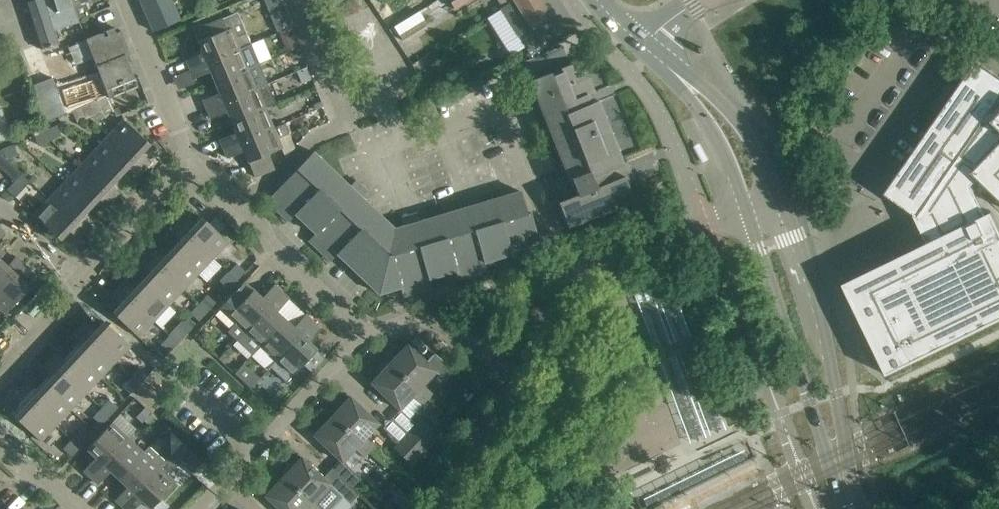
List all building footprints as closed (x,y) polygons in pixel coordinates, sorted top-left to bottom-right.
[(25,2),(42,48),(59,42),(54,29),(79,21),(78,19),(73,5),(71,0),(37,0),(27,3),(27,1),(25,2)] [(73,5),(78,19),(90,15),(86,5),(85,1),(88,0),(71,0),(73,5)] [(180,19),(172,0),(140,0),(153,31),(180,19)] [(268,10),(282,4),(280,0),(264,0),(268,10)] [(453,9),(467,0),(448,0),(453,9)] [(500,8),(500,9),(517,35),(521,32),(529,28),(533,25),(538,23),(550,15),(541,0),(514,0),(513,1),(502,7),(500,8)] [(186,59),(190,70),(251,44),(237,11),(193,30),(202,52),(186,59)] [(419,11),(394,26),(402,40),(427,25),(419,11)] [(85,39),(109,97),(137,86),(128,62),(127,62),(125,55),(130,53),(120,30),(119,30),(119,31),(115,32),(114,28),(114,27),(85,39)] [(251,44),(190,70),(193,78),(210,71),(215,82),(259,64),(251,44)] [(621,166),(623,165),(597,100),(590,103),(587,95),(594,92),(581,59),(560,68),(562,72),(551,76),(550,73),(529,81),(568,179),(559,183),(566,198),(559,201),(564,215),(554,219),(558,229),(567,225),(568,226),(634,200),(621,166)] [(977,60),(885,193),(915,214),(914,215),(928,244),(844,284),(888,374),(998,320),(998,226),(993,213),(987,215),(973,185),(979,179),(998,198),(998,76),(977,60)] [(259,64),(215,82),(219,92),(202,99),(206,108),(267,83),(259,64)] [(60,88),(58,89),(67,111),(69,110),(68,109),(104,94),(104,95),(106,95),(97,73),(96,74),(96,75),(60,90),(60,88)] [(429,83),(431,92),(461,82),(458,73),(429,83)] [(267,83),(206,108),(210,118),(227,111),(231,121),(264,107),(275,103),(272,94),(267,83)] [(73,112),(75,117),(77,122),(99,113),(95,103),(73,112)] [(272,127),(264,107),(231,121),(236,132),(219,139),(223,148),(272,127)] [(9,135),(0,109),(0,138),(9,135)] [(109,134),(143,169),(149,163),(139,154),(149,143),(123,119),(109,134)] [(272,127),(223,148),(227,157),(244,150),(255,176),(273,168),(267,154),(281,148),(277,139),(288,134),(283,122),(272,127)] [(56,125),(34,134),(39,144),(61,135),(56,125)] [(138,174),(143,169),(109,134),(94,150),(119,175),(128,165),(138,174)] [(7,159),(10,158),(18,154),(13,144),(2,148),(7,159)] [(110,185),(119,175),(94,150),(79,166),(114,200),(120,194),(110,185)] [(349,186),(313,151),(278,188),(267,200),(288,221),(295,214),(302,221),(315,233),(317,232),(361,185),(355,179),(349,186)] [(64,182),(89,207),(99,197),(109,206),(114,200),(79,166),(64,182)] [(50,197),(84,232),(90,226),(80,217),(89,207),(64,182),(50,197)] [(311,237),(308,240),(331,260),(337,254),(344,260),(355,270),(394,228),(361,197),(363,195),(367,191),(361,185),(317,232),(315,233),(311,237)] [(497,257),(501,256),(510,253),(513,263),(543,254),(540,245),(530,212),(527,213),(520,191),(502,196),(468,206),(484,261),(485,261),(497,257)] [(79,237),(84,232),(50,197),(34,214),(59,239),(69,228),(79,237)] [(455,270),(458,279),(473,275),(487,270),(485,261),(484,261),(468,206),(426,219),(419,221),(417,212),(410,215),(429,278),(442,274),(445,273),(455,270)] [(417,292),(432,287),(429,278),(410,215),(401,217),(404,225),(394,228),(355,270),(379,293),(385,291),(400,287),(403,296),(417,292)] [(177,224),(212,257),(228,241),(202,217),(192,227),(182,218),(177,224)] [(181,239),(172,249),(198,273),(212,257),(177,224),(171,230),(181,239)] [(153,249),(147,255),(183,289),(198,273),(172,249),(162,259),(153,249)] [(183,289),(147,255),(142,261),(151,270),(142,280),(168,304),(183,289)] [(22,262),(17,257),(7,266),(0,259),(0,286),(22,262)] [(0,286),(0,308),(5,313),(30,287),(19,277),(28,268),(22,262),(0,286)] [(236,280),(245,271),(237,263),(228,272),(236,280)] [(228,272),(219,281),(227,289),(236,280),(228,272)] [(123,281),(118,286),(153,320),(168,304),(142,280),(133,290),(123,281)] [(244,281),(219,307),(235,322),(227,331),(236,339),(281,291),(274,284),(261,297),(244,281)] [(153,320),(118,286),(112,293),(122,302),(112,312),(138,336),(153,320)] [(281,291),(236,339),(252,354),(260,345),(284,319),(276,311),(288,298),(281,291)] [(206,295),(198,303),(207,311),(214,303),(206,295)] [(702,379),(674,301),(650,309),(675,381),(687,377),(689,384),(702,379)] [(198,320),(207,311),(198,303),(190,312),(198,320)] [(275,360),(312,321),(305,314),(293,327),(284,319),(260,345),(275,360)] [(130,345),(104,321),(94,331),(84,322),(79,329),(115,361),(130,345)] [(270,366),(286,381),(316,349),(308,341),(320,328),(312,321),(275,360),(270,366)] [(177,343),(186,334),(177,326),(169,335),(177,343)] [(83,343),(74,353),(100,377),(115,361),(79,329),(74,334),(83,343)] [(177,343),(169,335),(161,344),(169,352),(177,343)] [(400,351),(389,363),(426,398),(432,393),(423,384),(435,371),(444,380),(453,370),(434,352),(426,361),(409,345),(402,353),(400,351)] [(85,393),(100,377),(74,353),(65,363),(55,354),(49,360),(85,393)] [(44,385),(70,409),(85,393),(49,360),(44,365),(54,375),(44,385)] [(244,363),(235,373),(244,382),(253,372),(244,363)] [(426,398),(389,363),(378,375),(380,377),(373,384),(399,410),(412,396),(421,404),(426,398)] [(139,367),(131,376),(139,383),(147,375),(139,367)] [(139,383),(131,376),(122,385),(130,393),(139,383)] [(25,385),(19,392),(56,424),(70,409),(44,385),(35,394),(25,385)] [(270,389),(263,397),(276,409),(283,402),(270,389)] [(56,424),(19,392),(14,397),(24,406),(14,416),(40,441),(56,424)] [(343,403),(331,415),(369,451),(374,445),(366,437),(378,423),(366,412),(352,398),(345,405),(343,403)] [(109,415),(117,407),(109,399),(101,407),(109,415)] [(109,415),(101,407),(92,416),(100,424),(109,415)] [(151,413),(145,420),(150,426),(157,419),(151,413)] [(339,459),(331,468),(351,487),(360,478),(343,461),(355,448),(364,456),(369,451),(331,415),(320,427),(322,429),(315,437),(339,459)] [(727,416),(707,425),(716,444),(736,435),(727,416)] [(421,419),(407,433),(425,450),(438,436),(421,419)] [(83,470),(90,477),(127,437),(112,422),(87,448),(96,457),(83,470)] [(80,446),(88,438),(79,430),(72,439),(80,446)] [(425,450),(407,433),(393,448),(411,464),(425,450)] [(110,470),(118,478),(143,452),(127,437),(90,477),(98,484),(110,470)] [(80,446),(72,439),(63,448),(71,456),(80,446)] [(164,461),(122,506),(125,508),(133,508),(142,500),(151,508),(175,482),(168,475),(181,462),(192,473),(203,461),(182,442),(164,461)] [(114,499),(122,506),(164,461),(148,446),(143,452),(118,478),(127,486),(114,499)] [(323,477),(303,458),(296,466),(294,464),(283,476),(318,508),(331,508),(342,497),(350,504),(359,494),(351,487),(331,468),(323,477)] [(283,476),(272,488),(274,490),(266,497),(279,508),(318,508),(283,476)]
